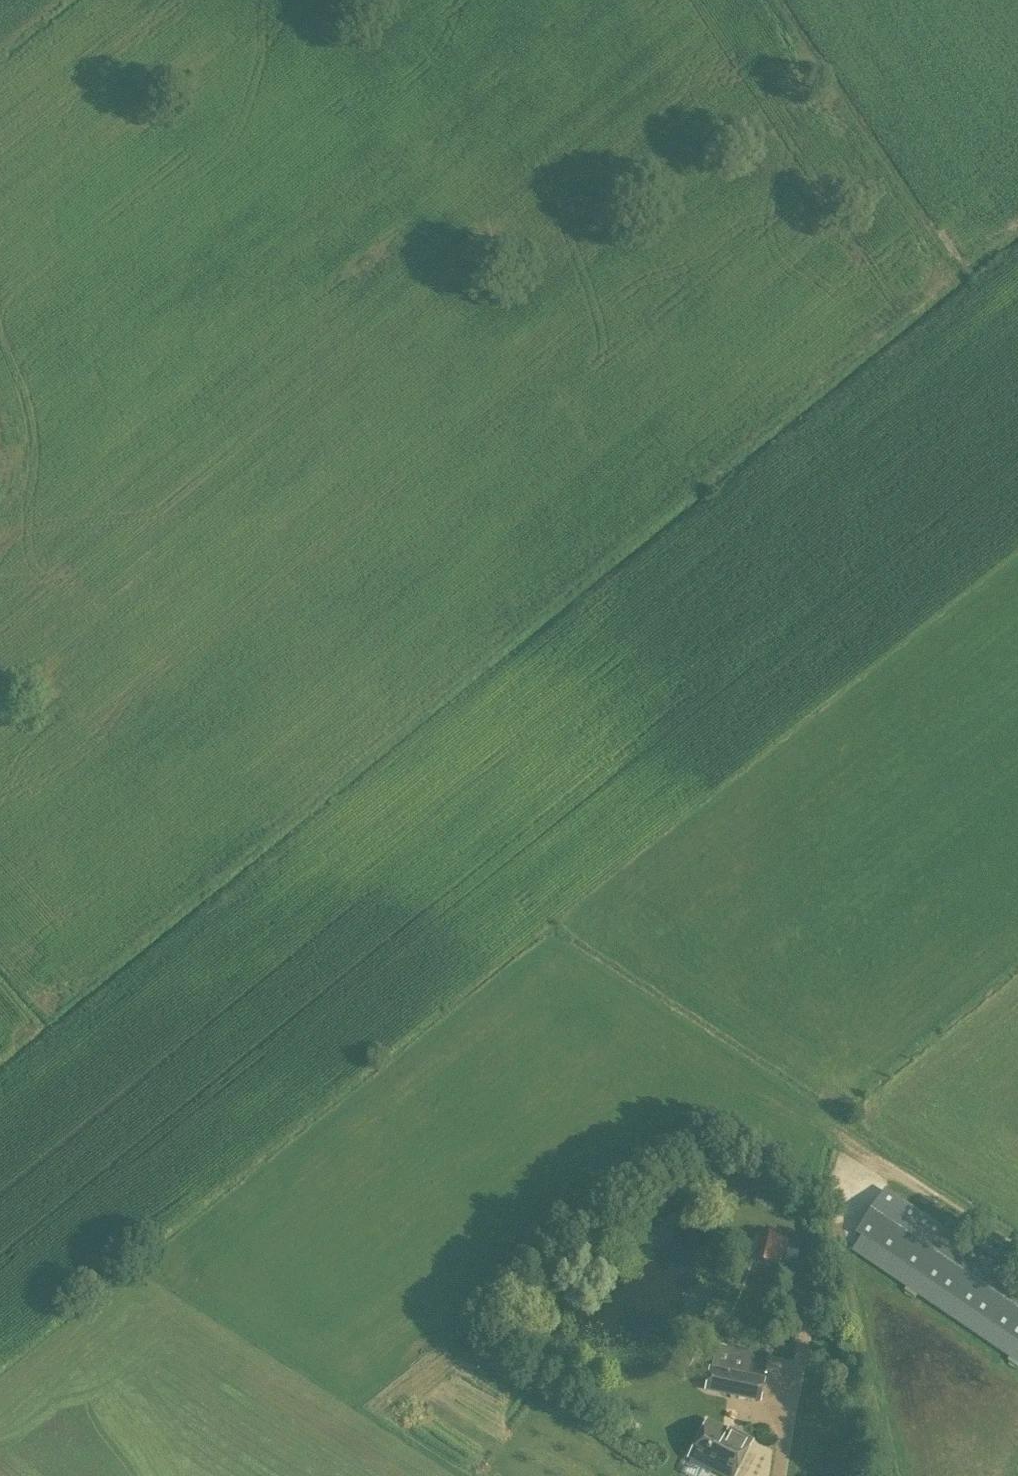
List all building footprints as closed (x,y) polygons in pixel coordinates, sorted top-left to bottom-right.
[(884,1188),(854,1232),(915,1273),(910,1282),(921,1289),(927,1281),(1016,1344),(1012,1352),(1017,1356),(1017,1278),(955,1234),(959,1227),(947,1220),(942,1227),(884,1188)] [(763,1232),(760,1261),(785,1263),(788,1235),(763,1232)] [(760,1402),(765,1377),(709,1366),(704,1390),(760,1402)] [(706,1420),(687,1458),(723,1475),(735,1475),(752,1440),(728,1428),(727,1430),(706,1420)]
